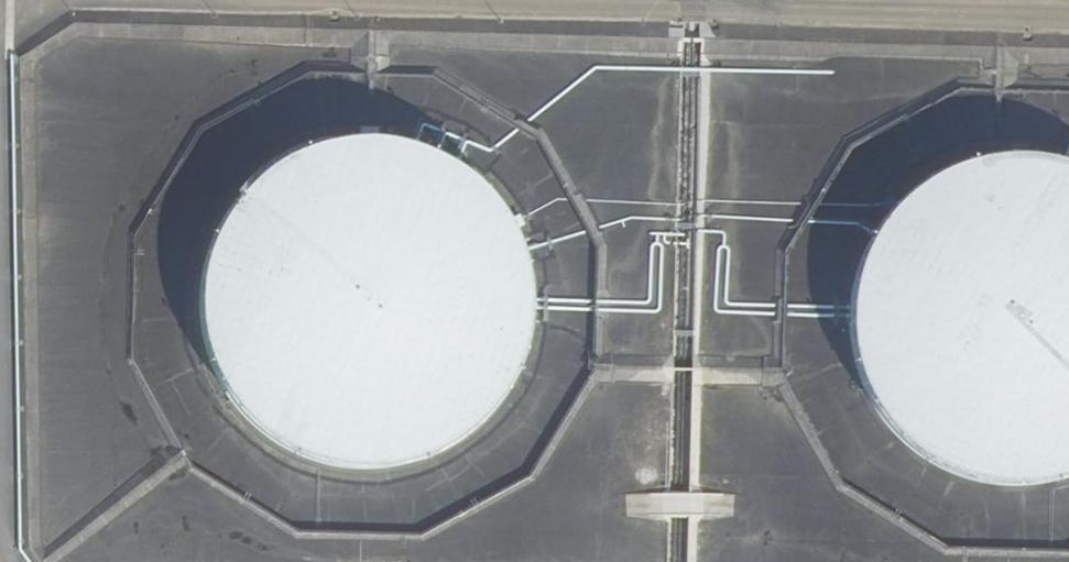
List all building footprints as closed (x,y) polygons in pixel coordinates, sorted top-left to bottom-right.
[(404,135),(385,132),(366,131),(348,132),(329,135),(311,141),(293,148),(276,158),(261,170),(247,183),(235,198),(225,215),(217,232),(211,251),(207,270),(206,289),(207,308),(210,327),(215,346),(223,363),(233,380),(244,396),(258,409),(273,422),(289,432),(307,440),(325,446),(344,450),(366,451),(386,450),(405,447),(423,441),(441,433),(457,423),(472,411),(486,397),(498,382),(508,365),(516,348),(521,329),(525,310),(526,291),(525,272),(521,253),(516,234),(508,217),(498,200),(486,185),(472,171),(457,159),(440,149),(423,141),(404,135)] [(1057,153),(1038,150),(1025,150),(1005,151),(986,155),(967,161),(949,169),(933,179),(917,191),(904,205),(891,220),(881,237),(873,255),(867,273),(864,293),(862,312),(863,332),(866,351),(872,370),(880,388),(890,404),(901,420),(915,434),(930,447),(946,457),(964,466),(983,472),(1002,476),(1041,477),(1060,474),(1068,472),(1068,156),(1057,153)] [(574,539),(572,561),(584,561),(574,539)]
